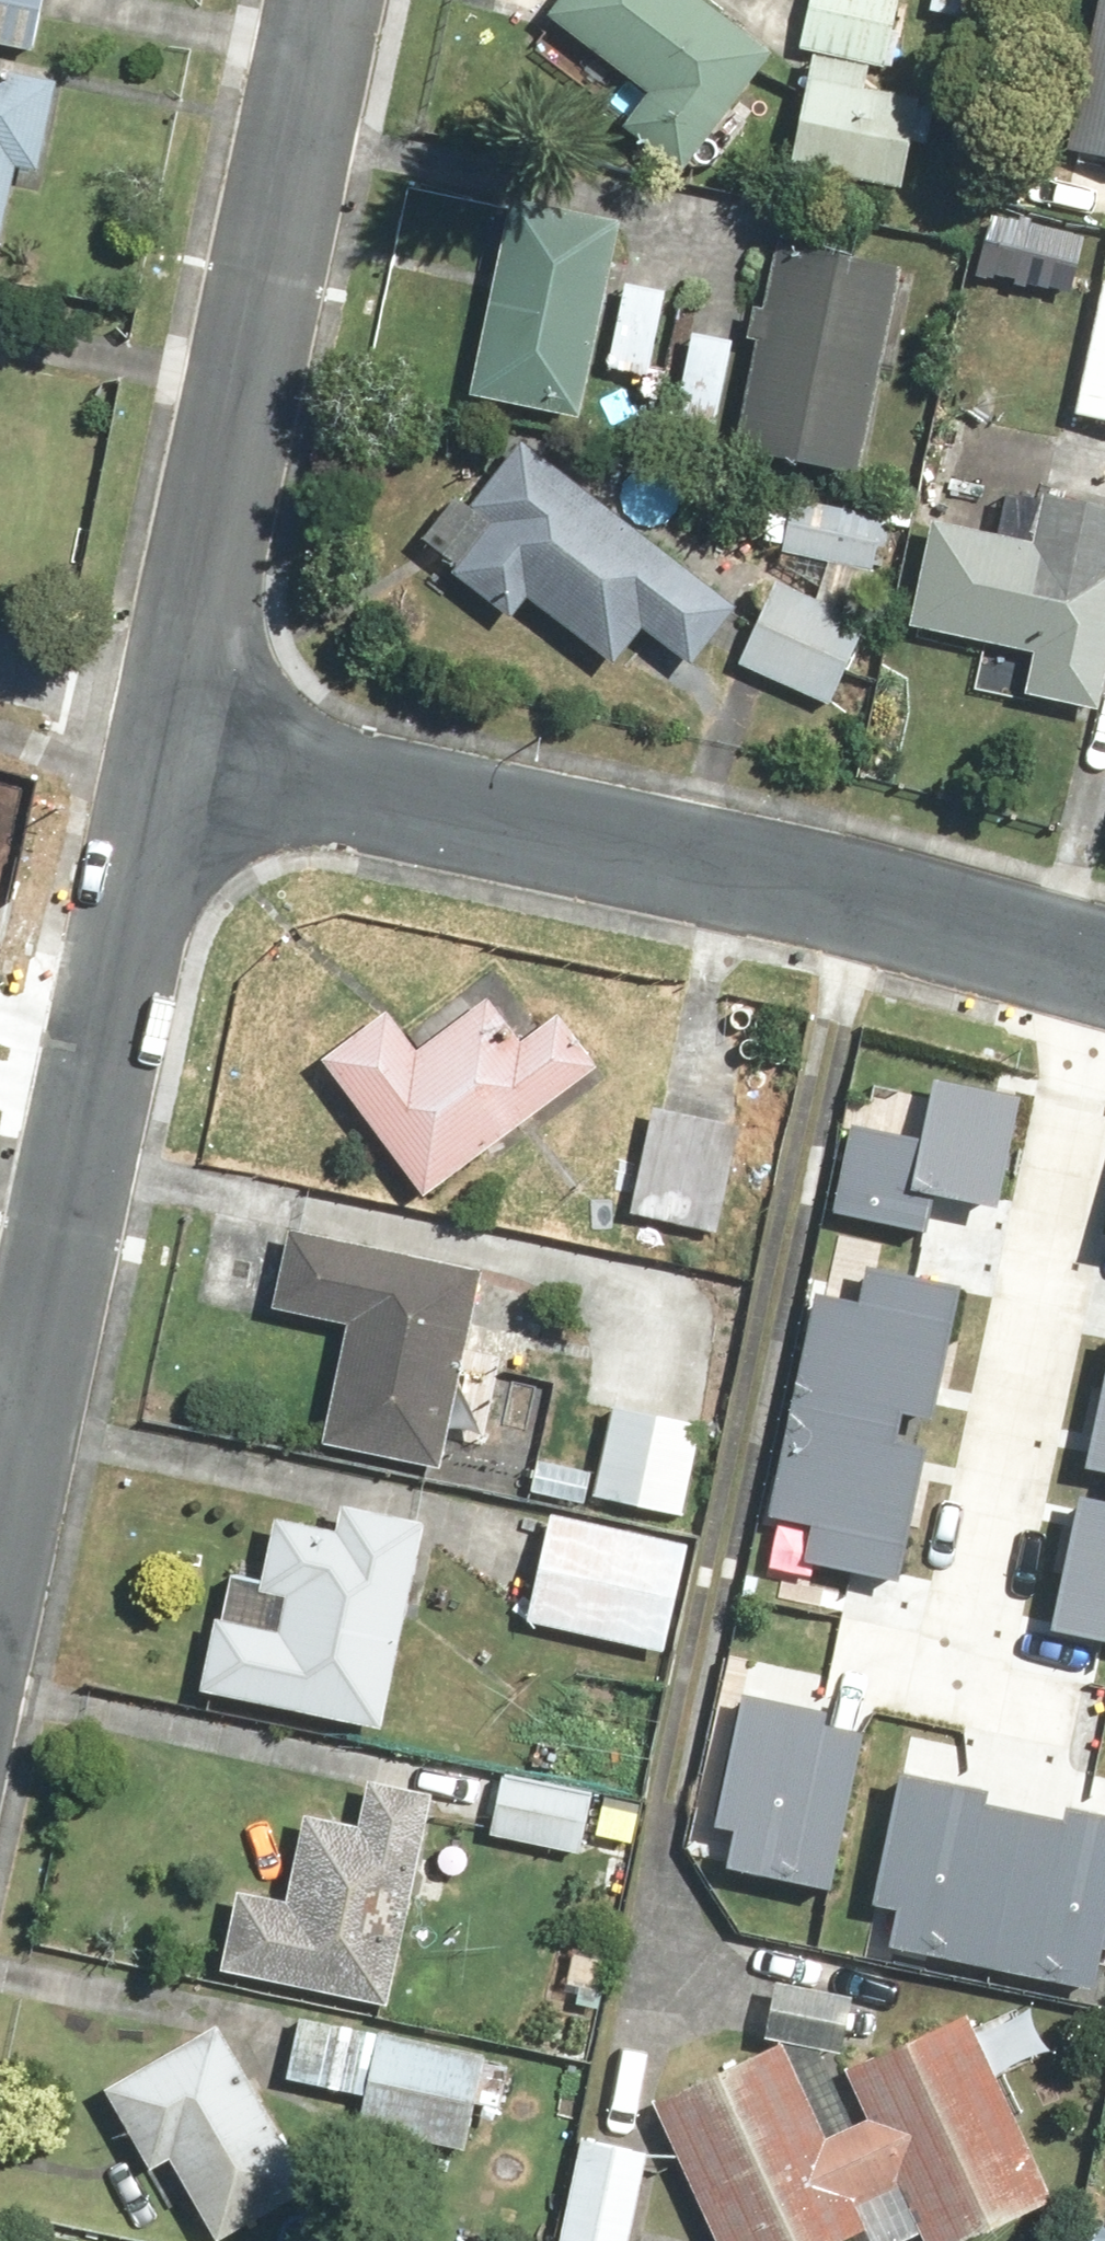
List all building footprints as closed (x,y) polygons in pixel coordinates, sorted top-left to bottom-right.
[(55,49),(63,0),(0,0),(0,40),(55,49)] [(689,0),(545,0),(535,15),(640,88),(610,132),(667,172),(755,46),(689,0)] [(898,188),(913,93),(885,89),(899,0),(800,0),(773,168),(898,188)] [(1041,168),(1104,182),(1104,0),(1078,0),(1041,168)] [(11,265),(27,173),(59,179),(76,86),(0,72),(0,263),(11,265)] [(611,214),(497,189),(452,390),(566,415),(611,214)] [(885,267),(752,243),(715,453),(848,476),(885,267)] [(1084,278),(1062,412),(1104,420),(1104,281),(1084,278)] [(661,290),(618,280),(598,370),(641,380),(661,290)] [(705,427),(720,339),(668,330),(653,418),(705,427)] [(722,605),(516,437),(457,510),(446,501),(407,549),(498,623),(519,597),(601,664),(631,627),(675,663),(722,605)] [(914,527),(895,633),(1018,654),(1010,702),(1092,717),(1104,644),(1104,573),(1101,573),(1104,552),(1104,507),(1037,495),(1028,547),(914,527)] [(758,511),(754,540),(773,543),(771,553),(881,570),(889,520),(779,503),(777,514),(758,511)] [(778,582),(731,660),(814,710),(862,633),(778,582)] [(385,1004),(308,1059),(409,1200),(587,1071),(548,1018),(516,1041),(484,996),(415,1045),(385,1004)] [(930,1219),(938,1177),(998,1189),(1020,1078),(937,1062),(924,1129),(850,1114),(833,1200),(930,1219)] [(731,1122),(639,1109),(623,1220),(716,1233),(731,1122)] [(431,1471),(467,1272),(284,1239),(269,1322),(334,1334),(313,1450),(431,1471)] [(868,1254),(861,1290),(819,1282),(775,1504),(817,1512),(810,1550),(899,1568),(925,1436),(901,1432),(907,1401),(931,1405),(957,1271),(868,1254)] [(1082,1452),(1104,1457),(1104,1338),(1082,1452)] [(544,1379),(497,1374),(491,1437),(538,1442),(544,1379)] [(688,1427),(603,1412),(588,1499),(673,1513),(688,1427)] [(1051,1614),(1104,1625),(1104,1467),(1102,1483),(1077,1478),(1051,1614)] [(369,1729),(409,1524),(327,1508),(321,1538),(260,1526),(247,1592),(277,1598),(270,1633),(204,1620),(190,1694),(369,1729)] [(681,1536),(530,1516),(515,1623),(667,1644),(681,1536)] [(722,1852),(829,1873),(860,1714),(828,1707),(831,1695),(741,1678),(715,1812),(730,1815),(722,1852)] [(870,1887),(899,1893),(892,1933),(1097,1973),(1104,1934),(1104,1802),(1063,1794),(1061,1805),(984,1789),(986,1779),(895,1761),(870,1887)] [(585,1794),(485,1779),(477,1835),(577,1850),(585,1794)] [(378,2008),(412,1791),(347,1781),(340,1827),(286,1819),(273,1903),(221,1895),(208,1981),(378,2008)] [(983,2030),(978,2019),(849,2071),(868,2117),(814,2139),(775,2042),(641,2096),(699,2240),(846,2240),(848,2240),(849,2240),(890,2240),(909,2233),(913,2240),(942,2240),(1050,2198),(999,2071),(1038,2055),(1022,2015),(983,2030)] [(508,2058),(288,2017),(275,2085),(354,2099),(347,2135),(458,2156),(468,2100),(499,2106),(508,2058)] [(296,2173),(205,2026),(90,2097),(134,2166),(153,2155),(201,2232),(296,2173)] [(566,2136),(548,2240),(622,2240),(638,2149),(566,2136)]
